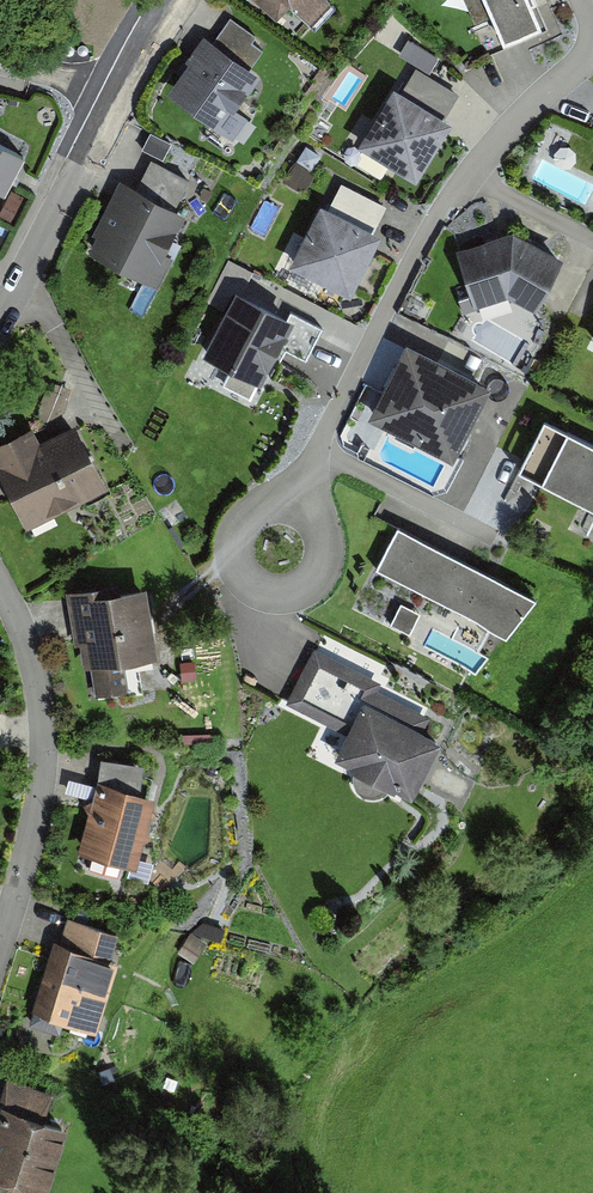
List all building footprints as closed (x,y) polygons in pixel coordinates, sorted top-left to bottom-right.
[(279,26),(291,15),(306,30),(327,10),(317,0),(254,0),(279,26)] [(492,16),(502,41),(541,23),(531,0),(465,0),(475,24),(492,16)] [(263,52),(251,44),(256,37),(230,19),(212,46),(249,72),(263,52)] [(248,120),(236,112),(260,79),(249,72),(212,46),(202,39),(185,64),(189,66),(167,97),(196,117),(213,129),(232,142),(248,120)] [(409,41),(399,57),(428,75),(439,59),(409,41)] [(459,97),(416,70),(400,95),(443,122),(459,97)] [(358,149),(416,186),(452,128),(443,122),(400,95),(394,91),(358,149)] [(150,134),(142,151),(163,162),(172,145),(150,134)] [(3,192),(24,153),(0,140),(0,190),(3,192)] [(137,186),(174,205),(188,177),(151,158),(137,186)] [(164,251),(185,211),(174,205),(137,186),(120,177),(92,232),(96,234),(88,250),(158,286),(173,256),(164,251)] [(329,206),(375,229),(387,204),(341,181),(329,206)] [(329,206),(320,201),(289,263),(350,294),(382,232),(375,229),(329,206)] [(513,235),(455,252),(473,311),(478,309),(506,301),(508,300),(534,314),(563,263),(513,235)] [(202,360),(230,374),(223,388),(251,402),(258,388),(261,390),(282,350),(306,363),(323,330),(290,314),(286,321),(236,295),(202,360)] [(368,423),(453,467),(492,392),(407,348),(368,423)] [(545,417),(519,468),(592,506),(592,442),(545,417)] [(0,440),(0,471),(28,528),(109,487),(76,421),(41,438),(33,423),(0,440)] [(537,593),(398,524),(376,568),(507,633),(537,593)] [(85,673),(91,672),(96,699),(128,693),(124,666),(157,661),(146,592),(105,599),(103,588),(65,594),(74,648),(80,647),(85,673)] [(420,611),(401,602),(389,625),(408,634),(420,611)] [(382,681),(314,647),(286,702),(347,732),(335,756),(412,794),(441,736),(372,702),(382,681)] [(100,761),(97,786),(140,797),(143,768),(100,761)] [(140,797),(97,786),(78,857),(137,872),(155,801),(140,797)] [(67,921),(60,946),(110,961),(118,937),(67,921)] [(63,1026),(96,1037),(117,967),(109,965),(110,961),(60,946),(55,944),(29,1027),(60,1036),(63,1026)] [(0,1098),(0,1103),(45,1116),(53,1090),(7,1076),(0,1098)] [(0,1103),(0,1182),(38,1192),(48,1192),(69,1123),(45,1116),(0,1103)]
